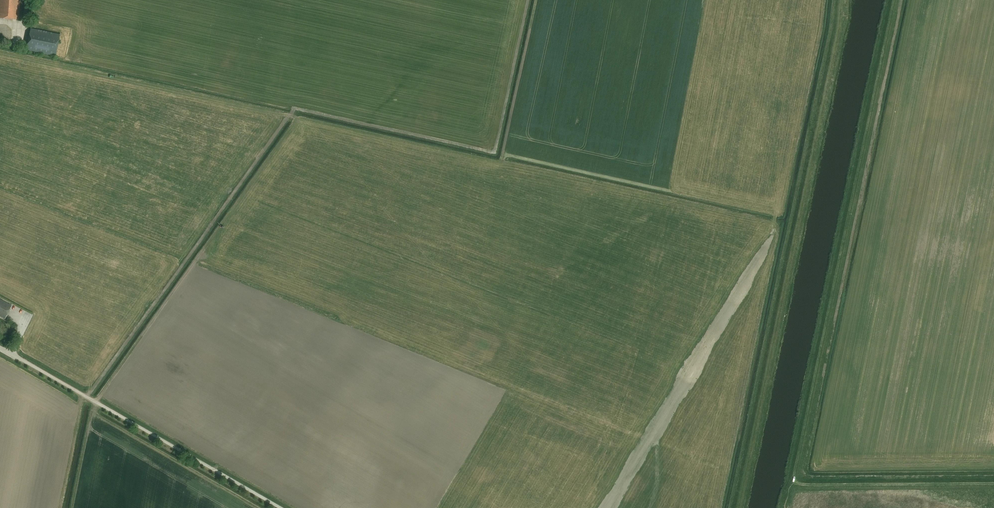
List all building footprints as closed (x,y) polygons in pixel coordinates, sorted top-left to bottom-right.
[(20,0),(0,0),(0,18),(18,19),(20,0)] [(56,55),(60,34),(30,28),(26,49),(56,55)] [(12,305),(0,299),(0,316),(5,319),(12,305)]
